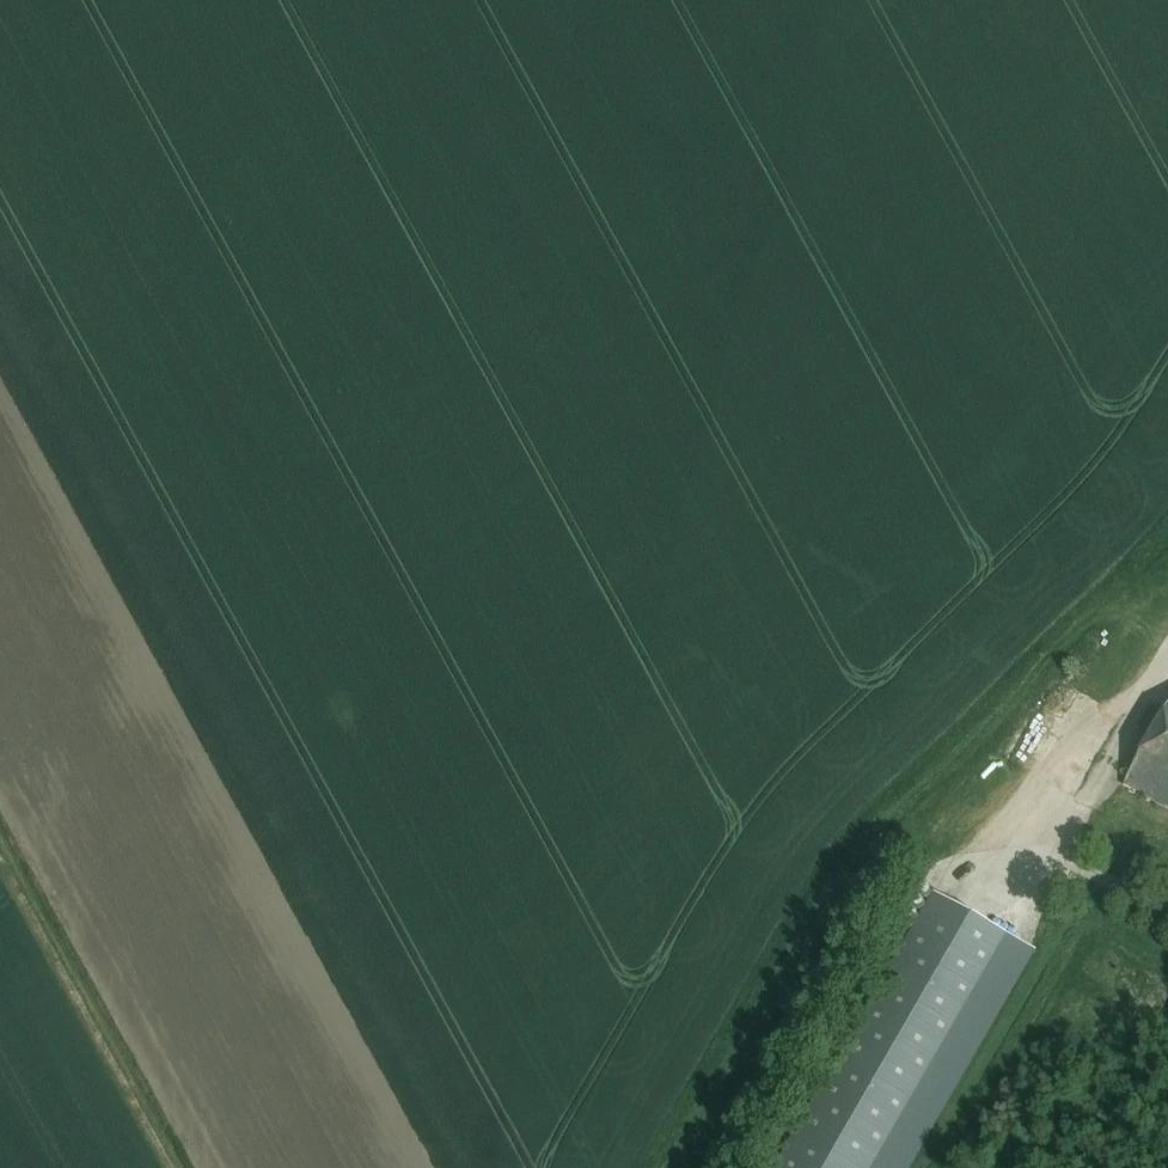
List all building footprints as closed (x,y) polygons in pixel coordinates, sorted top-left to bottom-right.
[(1125,785),(1167,809),(1167,708),(1125,785)] [(1012,936),(1005,932),(935,892),(934,894),(777,1167),(888,1167),(1012,936)]
